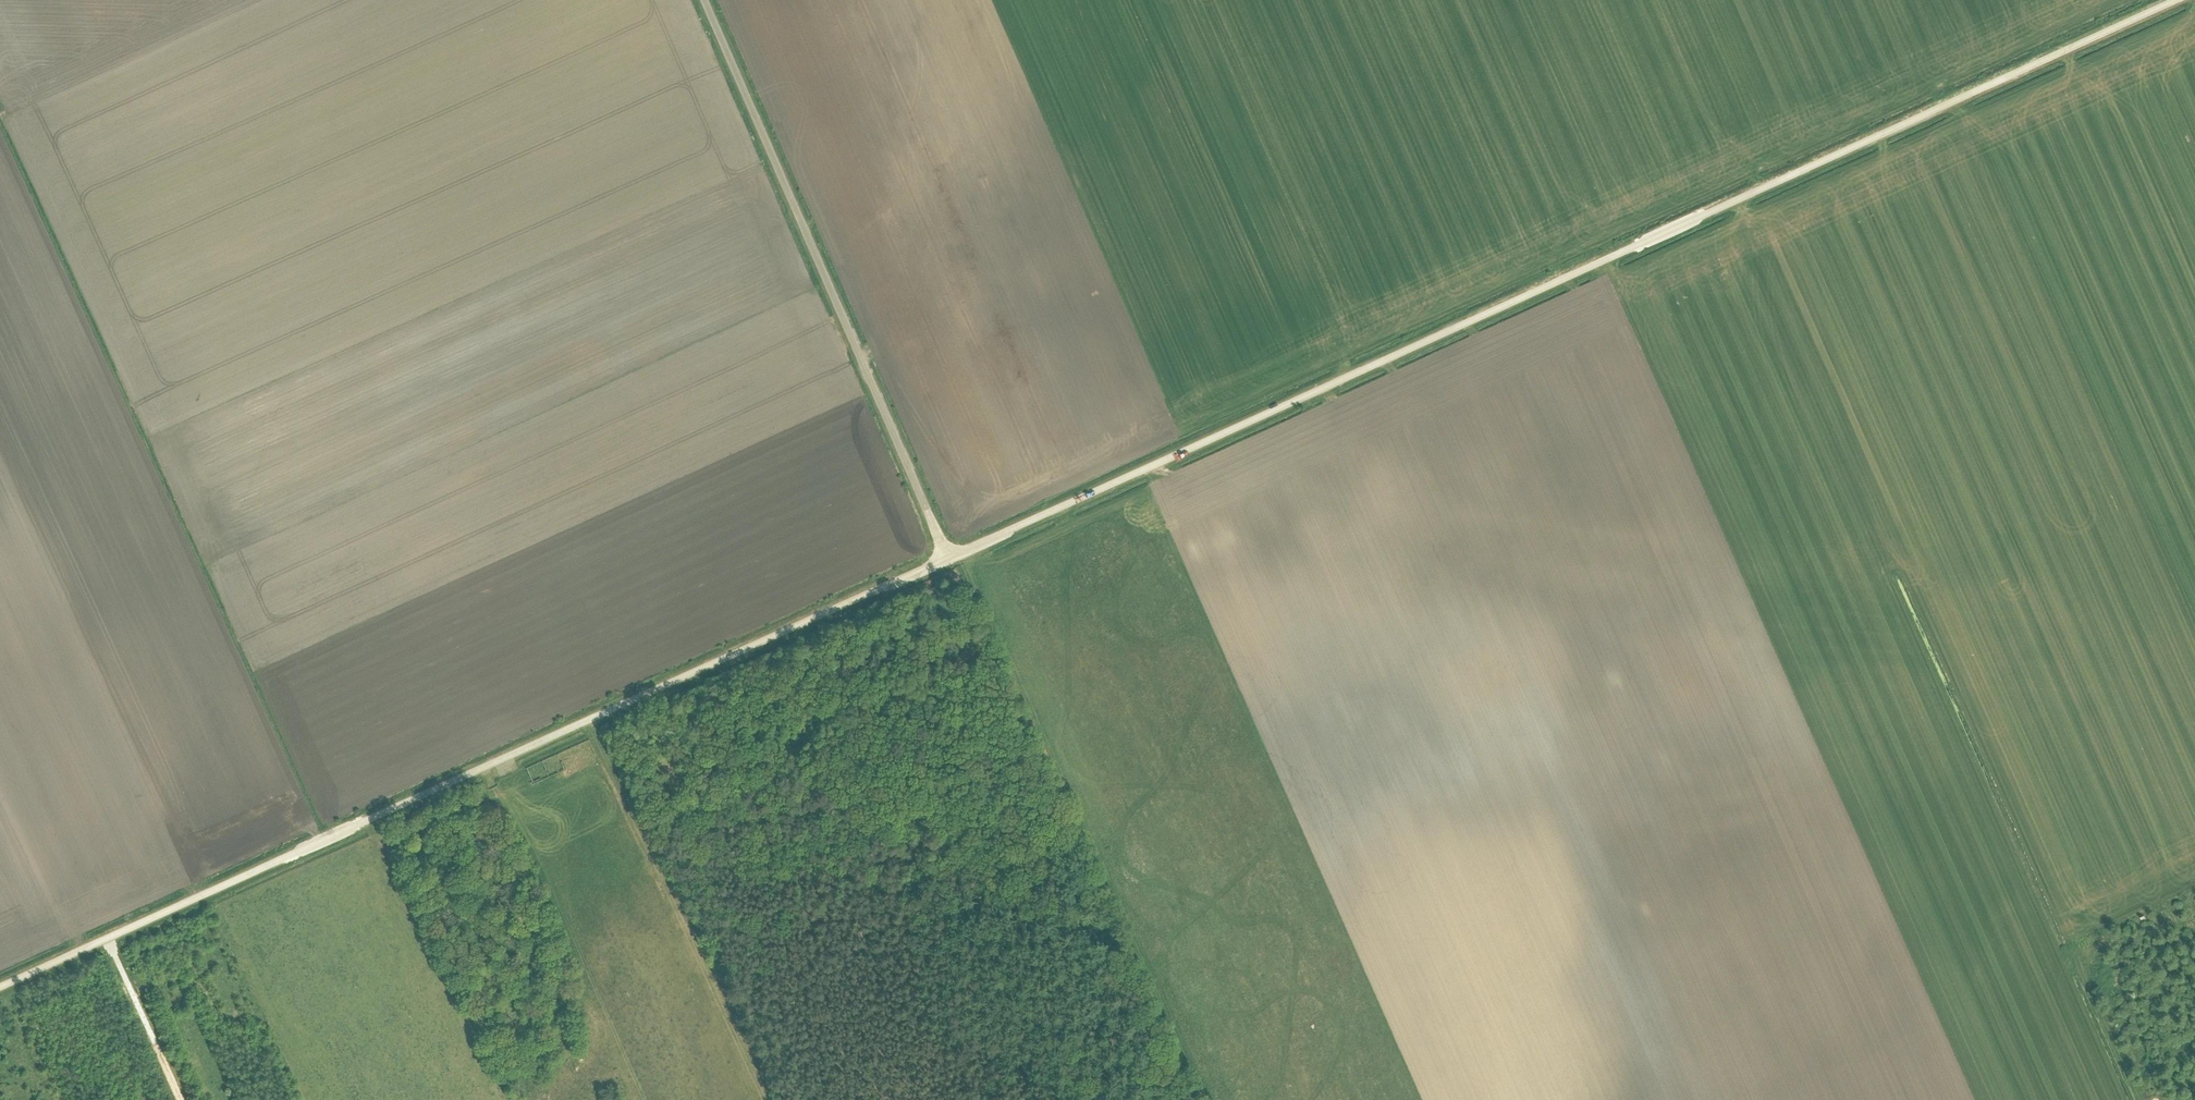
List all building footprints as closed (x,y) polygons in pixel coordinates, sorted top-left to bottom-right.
[(980,647),(963,659),(967,664),(983,653),(980,647)]
